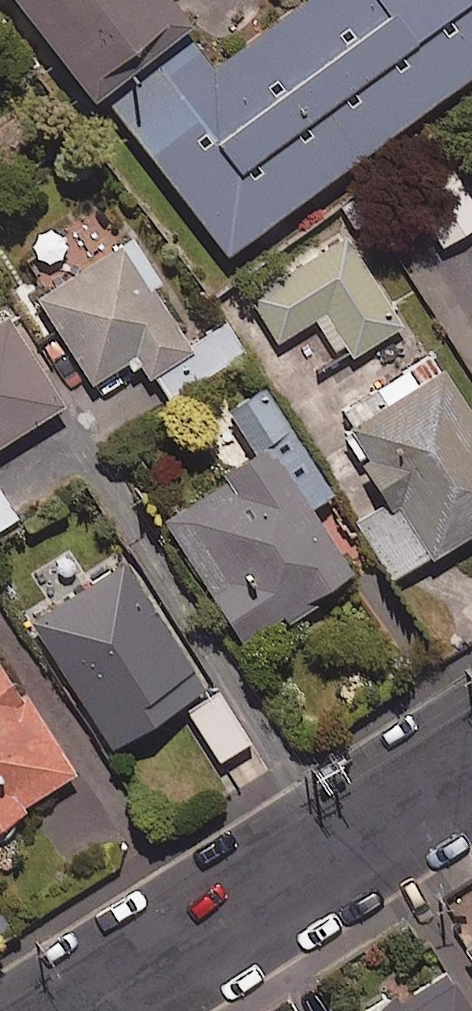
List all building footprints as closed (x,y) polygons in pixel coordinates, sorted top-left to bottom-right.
[(122,157),(142,143),(227,260),(471,83),(471,0),(312,0),(216,70),(165,0),(7,0),(122,157)] [(401,182),(445,250),(471,232),(471,193),(446,153),(401,182)] [(123,247),(97,205),(30,247),(56,290),(35,303),(89,389),(139,357),(153,381),(193,356),(153,291),(161,287),(133,241),(123,247)] [(403,329),(348,240),(251,300),(279,345),(320,319),(348,363),(403,329)] [(57,392),(0,307),(0,430),(57,392)] [(433,357),(376,393),(388,411),(352,434),(368,460),(347,473),(373,514),(359,524),(397,584),(471,537),(471,421),(433,357)] [(334,499),(263,390),(227,413),(259,462),(164,523),(246,650),(354,580),(312,514),(334,499)] [(15,509),(0,486),(0,519),(15,509)] [(201,678),(120,553),(28,611),(109,737),(201,678)] [(70,763),(0,656),(0,808),(70,763)] [(247,732),(214,682),(184,702),(217,751),(247,732)] [(462,937),(471,952),(471,931),(462,937)] [(358,1010),(471,1010),(471,1002),(438,947),(351,999),(358,1010)]
